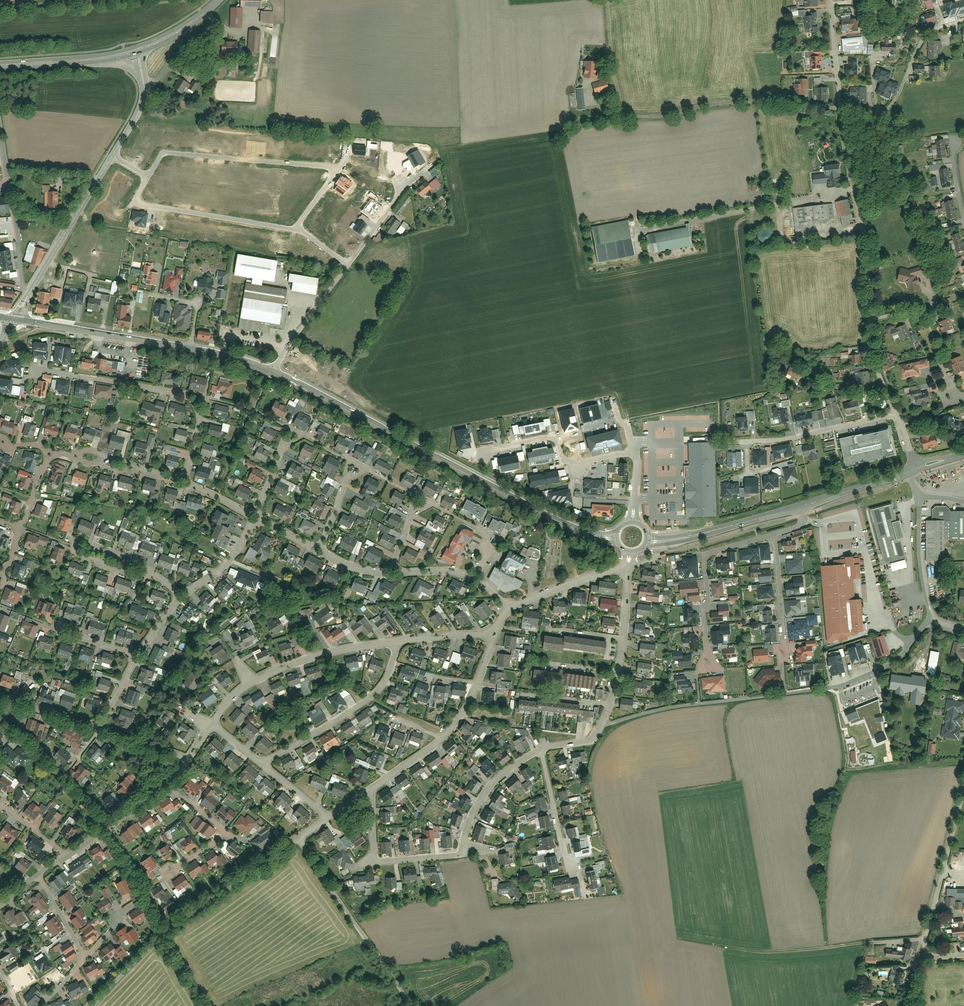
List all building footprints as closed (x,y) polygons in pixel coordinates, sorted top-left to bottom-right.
[(928,10),(933,8),(931,0),(925,2),(928,10)] [(963,11),(963,0),(955,0),(953,2),(963,12),(963,11)] [(230,9),(230,28),(242,28),(242,9),(230,9)] [(926,24),(936,20),(933,12),(923,16),(926,24)] [(259,13),(260,25),(269,25),(269,13),(259,13)] [(806,35),(819,33),(818,13),(812,14),(812,17),(805,17),(806,35)] [(846,31),(850,30),(850,29),(849,20),(849,19),(845,20),(845,16),(842,16),(843,28),(841,28),(842,32),(846,32),(846,31)] [(857,19),(849,20),(850,29),(854,29),(854,32),(858,31),(858,26),(860,26),(859,22),(858,23),(857,19)] [(247,31),(247,52),(259,52),(260,32),(247,31)] [(862,37),(842,40),(843,53),(864,50),(862,37)] [(928,42),(928,59),(940,59),(939,48),(941,48),(941,42),(928,42)] [(221,44),(221,55),(237,55),(237,44),(221,44)] [(890,55),(896,55),(896,46),(881,46),(881,52),(890,52),(890,55)] [(809,58),(810,70),(821,70),(821,57),(813,58),(809,58)] [(849,59),(849,68),(858,68),(858,59),(849,59)] [(582,62),(582,78),(595,78),(595,62),(582,62)] [(929,78),(940,78),(939,67),(929,67),(929,78)] [(875,95),(887,100),(890,94),(894,95),(898,85),(889,81),(892,74),(877,68),(872,80),(879,83),(875,95)] [(178,100),(187,84),(180,79),(170,95),(178,100)] [(793,97),(805,96),(805,91),(808,90),(808,81),(798,81),(798,85),(793,85),(793,97)] [(592,86),(595,95),(608,91),(605,82),(592,86)] [(188,91),(193,94),(198,85),(193,83),(188,91)] [(816,100),(828,100),(827,88),(821,89),(815,89),(813,89),(814,96),(816,96),(816,100)] [(853,104),(866,105),(867,89),(853,88),(853,90),(850,89),(849,98),(853,98),(853,104)] [(947,159),(944,141),(935,142),(938,160),(947,159)] [(354,155),(365,156),(366,146),(355,145),(354,155)] [(839,174),(838,174),(837,164),(824,165),(825,174),(813,175),(814,184),(828,183),(828,188),(841,186),(839,174)] [(948,170),(938,172),(941,189),(952,188),(948,170)] [(347,192),(353,184),(342,176),(336,184),(338,186),(346,191),(347,192)] [(439,186),(434,181),(428,186),(433,191),(439,186)] [(415,191),(421,198),(430,189),(425,183),(415,191)] [(51,185),(45,185),(45,208),(60,208),(60,191),(51,191),(51,185)] [(342,196),(346,191),(338,186),(334,191),(342,196)] [(766,190),(767,203),(776,202),(775,189),(766,190)] [(8,212),(7,196),(0,196),(0,213),(8,212)] [(373,218),(381,207),(371,201),(364,211),(373,218)] [(836,203),(838,217),(840,216),(842,227),(853,225),(851,212),(849,212),(847,201),(836,203)] [(956,219),(953,202),(941,204),(944,222),(956,219)] [(814,234),(813,222),(833,220),(832,206),(793,209),(795,235),(814,234)] [(145,227),(147,214),(134,212),(133,220),(137,221),(137,226),(145,227)] [(360,220),(365,224),(369,220),(362,215),(361,217),(360,216),(358,219),(360,220)] [(392,218),(382,232),(388,237),(399,222),(392,218)] [(359,234),(366,225),(365,224),(360,220),(353,230),(359,234)] [(591,227),(597,264),(634,257),(628,221),(591,227)] [(397,231),(402,235),(409,226),(403,222),(397,231)] [(689,228),(647,235),(651,254),(693,247),(689,228)] [(758,241),(761,245),(766,246),(770,245),(773,242),(774,237),(772,232),(768,230),(764,229),(760,231),(757,235),(758,241)] [(959,234),(950,237),(957,253),(963,251),(963,248),(959,234)] [(36,244),(31,242),(24,261),(31,263),(29,270),(36,272),(39,265),(40,265),(45,252),(47,253),(48,250),(36,246),(36,244)] [(0,252),(0,259),(2,272),(15,270),(11,250),(0,252)] [(240,253),(236,274),(276,281),(280,260),(240,253)] [(146,283),(157,285),(160,273),(153,271),(154,266),(146,265),(144,274),(148,275),(146,283)] [(176,276),(166,274),(163,290),(176,292),(178,281),(184,282),(185,274),(183,273),(184,268),(177,267),(176,276)] [(897,282),(906,284),(909,295),(920,292),(916,278),(925,274),(922,267),(910,270),(900,269),(897,282)] [(229,272),(219,270),(218,279),(220,279),(219,285),(227,286),(229,272)] [(321,278),(292,273),(290,281),(296,282),(294,290),(318,294),(321,278)] [(205,278),(201,278),(200,288),(204,289),(204,292),(210,293),(210,290),(214,291),(216,280),(213,280),(214,277),(206,276),(205,278)] [(289,289),(249,283),(241,328),(277,334),(278,328),(285,330),(290,304),(286,304),(289,289)] [(53,292),(52,297),(61,298),(63,289),(54,287),(53,292)] [(228,289),(220,288),(219,298),(227,299),(228,289)] [(15,299),(2,297),(4,289),(0,289),(0,306),(14,308),(15,299)] [(18,291),(8,289),(7,296),(17,298),(18,291)] [(38,311),(49,313),(52,297),(53,292),(41,291),(38,311)] [(81,294),(68,291),(65,304),(77,306),(78,302),(85,303),(88,292),(82,291),(81,294)] [(138,292),(137,301),(144,303),(145,293),(138,292)] [(94,299),(89,298),(87,309),(99,311),(101,301),(108,302),(110,295),(95,293),(94,299)] [(169,304),(159,302),(156,315),(162,316),(161,321),(170,323),(172,313),(168,312),(169,304)] [(117,317),(121,317),(120,325),(133,327),(134,317),(129,316),(131,305),(119,303),(117,317)] [(189,306),(177,304),(175,320),(179,320),(178,328),(190,330),(193,311),(189,311),(189,306)] [(952,318),(938,324),(942,334),(956,329),(952,318)] [(911,337),(906,325),(891,332),(894,341),(900,338),(902,342),(911,337)] [(211,341),(213,332),(201,330),(200,338),(211,341)] [(49,344),(34,342),(32,359),(46,360),(49,344)] [(68,365),(70,348),(54,346),(52,362),(68,365)] [(858,355),(850,355),(850,357),(852,357),(853,364),(860,363),(858,355)] [(949,361),(954,375),(963,371),(963,364),(961,356),(949,361)] [(81,358),(79,368),(92,370),(93,369),(105,371),(107,360),(95,358),(94,361),(81,358)] [(0,372),(19,375),(21,361),(6,359),(6,362),(4,362),(4,364),(2,364),(0,372)] [(899,366),(901,380),(920,376),(918,370),(929,368),(927,359),(899,366)] [(804,374),(791,367),(788,373),(787,377),(798,381),(801,381),(804,374)] [(870,383),(868,371),(854,373),(855,383),(862,385),(870,383)] [(172,373),(162,372),(160,382),(173,385),(175,375),(171,375),(172,373)] [(207,379),(191,376),(188,389),(205,392),(207,379)] [(68,394),(70,380),(52,378),(51,389),(58,391),(58,393),(68,394)] [(10,394),(12,381),(0,379),(0,392),(10,394)] [(45,397),(48,381),(38,380),(37,385),(34,385),(33,395),(45,397)] [(222,396),(231,398),(234,383),(219,380),(217,391),(223,392),(222,396)] [(76,382),(74,392),(87,395),(89,384),(76,382)] [(113,387),(96,384),(94,396),(111,399),(113,387)] [(917,407),(931,403),(929,394),(914,398),(917,407)] [(830,420),(840,418),(836,399),(825,401),(830,420)] [(164,406),(143,400),(140,414),(161,420),(164,406)] [(288,407),(275,400),(270,411),(283,418),(288,407)] [(859,400),(843,405),(846,415),(862,411),(859,400)] [(175,417),(184,419),(187,407),(170,403),(168,412),(175,414),(175,417)] [(230,408),(215,405),(213,415),(228,418),(230,408)] [(599,405),(580,410),(584,425),(603,420),(599,405)] [(579,430),(574,410),(560,413),(565,434),(579,430)] [(775,425),(788,422),(786,411),(773,413),(775,425)] [(294,424),(306,430),(312,418),(300,412),(294,424)] [(796,427),(811,424),(809,414),(794,418),(796,427)] [(946,416),(938,421),(942,429),(946,431),(952,429),(956,426),(953,419),(946,416)] [(738,418),(739,430),(750,429),(748,417),(738,418)] [(12,433),(16,423),(0,418),(0,429),(12,433)] [(519,426),(521,435),(525,435),(525,436),(542,433),(542,431),(546,431),(546,428),(544,421),(541,421),(541,419),(519,423),(519,426)] [(324,443),(333,425),(322,420),(316,433),(318,434),(316,439),(324,443)] [(23,434),(34,438),(37,426),(26,423),(23,434)] [(56,437),(59,427),(47,423),(43,434),(56,437)] [(223,427),(209,424),(207,434),(221,438),(223,427)] [(74,439),(78,429),(67,426),(64,436),(74,439)] [(889,426),(838,438),(845,468),(896,456),(889,426)] [(275,432),(266,427),(262,436),(271,441),(275,432)] [(96,431),(85,428),(81,439),(93,442),(96,431)] [(189,432),(177,429),(174,439),(186,442),(189,432)] [(469,429),(456,432),(459,452),(472,449),(471,444),(472,444),(471,434),(469,429)] [(489,429),(481,430),(482,433),(479,433),(481,445),(495,442),(494,440),(501,439),(500,430),(493,432),(493,431),(489,431),(489,429)] [(587,439),(591,454),(623,445),(620,431),(587,439)] [(920,441),(924,450),(937,446),(934,436),(930,437),(928,431),(922,434),(924,440),(920,441)] [(126,438),(111,434),(107,447),(123,451),(126,438)] [(149,435),(146,449),(152,450),(156,436),(149,435)] [(339,436),(333,447),(344,452),(350,441),(339,436)] [(146,449),(147,444),(136,441),(133,452),(145,455),(146,449)] [(215,447),(203,443),(199,453),(212,457),(215,447)] [(362,448),(357,445),(352,455),(366,462),(369,455),(375,457),(378,451),(364,444),(362,448)] [(693,468),(688,468),(688,484),(684,484),(685,517),(715,517),(714,445),(692,445),(693,468)] [(790,445),(772,449),(774,460),(780,459),(780,456),(783,455),(783,458),(792,456),(790,445)] [(814,445),(802,447),(804,457),(808,457),(810,462),(817,460),(814,445)] [(270,451),(259,446),(254,457),(264,462),(270,451)] [(298,457),(308,462),(314,451),(304,446),(298,457)] [(533,453),(528,454),(530,465),(536,463),(537,466),(551,463),(550,460),(556,459),(554,449),(549,450),(548,447),(533,450),(533,453)] [(25,469),(33,472),(39,456),(25,451),(22,459),(27,461),(25,469)] [(741,452),(727,452),(728,466),(732,466),(732,460),(735,460),(736,466),(741,466),(741,452)] [(766,452),(753,452),(753,465),(766,465),(766,452)] [(177,468),(180,456),(168,453),(165,465),(177,468)] [(0,454),(0,471),(1,471),(3,466),(9,468),(12,458),(0,454)] [(518,456),(499,460),(501,471),(502,474),(521,470),(520,462),(518,456)] [(341,463),(328,457),(321,468),(335,474),(341,463)] [(373,467),(388,474),(392,467),(377,459),(373,467)] [(499,460),(499,459),(496,459),(496,462),(493,463),(494,471),(497,470),(498,471),(501,471),(499,460)] [(287,472),(299,478),(304,469),(292,462),(287,472)] [(627,476),(628,462),(619,462),(618,476),(627,476)] [(55,464),(47,483),(58,487),(66,468),(55,464)] [(209,469),(197,465),(195,475),(206,478),(209,469)] [(795,468),(783,471),(786,483),(798,480),(795,468)] [(257,485),(263,474),(253,469),(247,480),(257,485)] [(558,470),(529,476),(531,487),(560,481),(558,470)] [(19,487),(28,490),(32,478),(26,477),(27,473),(18,471),(17,475),(22,476),(19,487)] [(75,472),(70,481),(83,486),(87,476),(75,472)] [(405,474),(400,482),(411,488),(416,479),(405,474)] [(100,475),(97,485),(108,488),(112,478),(100,475)] [(770,477),(765,477),(765,487),(766,487),(766,488),(773,488),(773,486),(779,486),(778,477),(778,475),(770,475),(770,477)] [(363,487),(375,493),(381,483),(368,477),(363,487)] [(120,478),(117,487),(130,490),(132,480),(120,478)] [(606,480),(586,479),(586,495),(605,496),(606,480)] [(758,479),(744,479),(745,493),(759,493),(758,479)] [(156,484),(144,480),(141,488),(151,491),(154,492),(156,484)] [(284,496),(290,486),(279,480),(273,491),(284,496)] [(422,490),(433,496),(438,487),(427,481),(422,490)] [(336,487),(325,482),(320,494),(331,499),(336,487)] [(239,484),(234,494),(247,500),(252,491),(239,484)] [(738,484),(721,484),(721,499),(731,498),(731,495),(738,494),(738,484)] [(174,501),(176,501),(178,491),(166,488),(163,498),(174,501)] [(571,488),(550,492),(552,500),(555,500),(556,501),(558,501),(559,502),(564,502),(564,504),(573,503),(571,488)] [(389,501),(399,506),(405,496),(395,490),(389,501)] [(154,492),(151,491),(149,498),(157,500),(158,493),(154,492)] [(18,514),(21,504),(11,500),(12,497),(4,494),(2,499),(9,502),(7,510),(18,514)] [(187,507),(200,509),(202,499),(188,495),(186,503),(186,506),(187,507)] [(356,497),(350,509),(365,516),(372,501),(359,495),(358,498),(356,497)] [(444,495),(439,503),(451,510),(456,501),(444,495)] [(331,507),(317,500),(312,508),(317,511),(315,516),(324,520),(331,507)] [(466,500),(460,509),(481,520),(486,510),(466,500)] [(176,501),(174,501),(172,508),(186,511),(187,507),(186,506),(186,503),(176,501)] [(290,510),(277,504),(272,513),(282,518),(284,514),(288,516),(290,510)] [(891,504),(869,510),(884,563),(905,558),(900,539),(904,538),(899,521),(896,521),(891,504)] [(47,509),(38,505),(34,515),(43,519),(47,509)] [(615,507),(593,505),(592,510),(592,517),(593,517),(614,519),(615,507)] [(925,522),(926,561),(944,561),(943,541),(949,541),(950,543),(963,543),(963,513),(950,513),(950,510),(946,507),(935,508),(931,511),(931,522),(925,522)] [(228,515),(215,510),(210,521),(217,524),(210,537),(220,542),(218,546),(226,550),(231,539),(225,536),(228,531),(234,534),(237,527),(234,526),(238,517),(229,513),(228,515)] [(592,517),(592,510),(584,510),(583,518),(593,519),(593,517),(592,517)] [(387,523),(398,528),(403,518),(392,513),(387,523)] [(494,516),(488,513),(484,520),(489,522),(486,529),(493,532),(494,531),(501,534),(504,529),(509,532),(510,530),(515,532),(512,538),(518,541),(521,534),(517,533),(521,526),(514,523),(513,525),(506,522),(505,524),(498,520),(498,522),(492,519),(494,516)] [(340,524),(352,530),(357,520),(345,514),(340,524)] [(431,524),(441,529),(446,520),(435,515),(431,524)] [(62,517),(57,530),(67,533),(71,520),(62,517)] [(316,525),(304,519),(299,529),(311,535),(316,525)] [(81,520),(76,530),(91,535),(95,525),(81,520)] [(102,525),(97,536),(111,541),(115,532),(108,531),(110,527),(102,525)] [(441,559),(453,565),(459,554),(457,553),(463,542),(468,544),(473,534),(462,528),(458,536),(455,534),(448,548),(447,548),(441,559)] [(6,550),(10,539),(4,537),(5,531),(0,529),(0,548),(6,550)] [(414,546),(428,552),(436,536),(423,529),(414,546)] [(272,538),(261,533),(253,549),(259,552),(268,556),(272,549),(268,547),(272,538)] [(396,539),(384,533),(378,543),(390,550),(396,539)] [(121,535),(117,544),(124,546),(123,548),(131,550),(135,540),(121,535)] [(357,542),(344,536),(339,546),(351,552),(357,542)] [(37,540),(26,537),(23,546),(37,550),(39,543),(47,545),(48,541),(38,538),(37,540)] [(157,547),(142,541),(137,554),(152,559),(157,547)] [(796,541),(783,542),(783,550),(796,550),(796,541)] [(301,550),(288,544),(279,558),(287,562),(290,558),(295,560),(301,550)] [(745,550),(739,551),(740,561),(750,560),(750,563),(761,563),(761,560),(770,560),(769,546),(753,545),(748,548),(745,550)] [(65,550),(53,546),(50,559),(61,562),(65,550)] [(365,557),(378,563),(384,553),(371,546),(365,557)] [(244,558),(253,562),(259,552),(250,548),(244,558)] [(404,556),(414,562),(419,554),(408,548),(404,556)] [(519,557),(509,552),(500,570),(495,567),(488,579),(504,592),(519,589),(522,581),(514,577),(517,570),(519,571),(525,560),(527,557),(539,561),(540,552),(535,548),(535,549),(531,548),(530,548),(528,550),(524,548),(519,557)] [(175,560),(162,555),(158,564),(171,569),(175,560)] [(322,561),(309,555),(303,566),(316,572),(322,561)] [(682,563),(677,564),(678,576),(682,576),(682,579),(697,578),(696,557),(681,558),(682,563)] [(834,565),(821,566),(828,642),(839,639),(840,642),(848,640),(847,636),(864,631),(862,611),(861,599),(855,600),(853,579),(861,578),(859,558),(854,559),(853,557),(846,557),(846,559),(840,560),(834,561),(834,565)] [(21,565),(15,563),(11,576),(24,580),(27,571),(28,569),(30,568),(32,561),(24,559),(21,565)] [(728,559),(715,561),(717,571),(729,569),(728,559)] [(801,561),(785,562),(787,575),(802,574),(801,561)] [(83,566),(70,562),(66,571),(80,576),(83,566)] [(196,568),(182,562),(178,572),(193,578),(196,568)] [(761,568),(749,569),(750,578),(759,578),(759,583),(772,582),(771,572),(761,572),(761,568)] [(260,577),(239,569),(235,581),(255,589),(260,577)] [(341,574),(329,569),(323,580),(335,586),(341,574)] [(654,582),(655,570),(644,569),(642,581),(654,582)] [(93,583),(105,587),(109,578),(96,574),(93,583)] [(122,589),(125,581),(118,578),(115,587),(122,589)] [(368,583),(355,578),(351,589),(364,595),(368,583)] [(435,588),(419,579),(411,594),(420,598),(422,593),(431,597),(432,594),(435,588)] [(464,584),(453,579),(448,588),(458,594),(462,587),(464,584)] [(232,587),(223,580),(213,591),(224,599),(228,594),(227,593),(232,587)] [(397,586),(384,580),(379,590),(382,591),(391,596),(397,586)] [(785,585),(786,596),(800,595),(799,590),(803,589),(802,580),(791,581),(791,584),(785,585)] [(133,583),(125,581),(122,589),(130,592),(133,583)] [(598,592),(613,594),(615,583),(600,581),(598,592)] [(699,583),(680,585),(681,594),(689,594),(689,602),(700,601),(699,583)] [(723,584),(711,585),(713,598),(724,597),(723,584)] [(437,585),(432,594),(437,596),(442,587),(437,585)] [(18,592),(5,587),(0,599),(12,603),(18,592)] [(653,589),(640,587),(639,595),(645,596),(644,601),(657,603),(658,593),(653,592),(653,589)] [(759,598),(773,598),(772,587),(758,588),(759,598)] [(372,596),(378,599),(382,591),(376,588),(372,596)] [(167,594),(152,589),(149,601),(163,605),(167,594)] [(216,600),(206,591),(198,599),(202,602),(198,606),(205,612),(216,600)] [(571,602),(586,603),(587,592),(572,591),(571,602)] [(617,600),(600,598),(599,607),(608,609),(607,612),(615,613),(617,600)] [(567,601),(553,600),(552,611),(566,612),(567,601)] [(800,600),(784,601),(786,616),(797,615),(797,611),(801,611),(800,600)] [(45,603),(39,601),(35,612),(45,616),(46,612),(52,614),(55,605),(46,602),(45,603)] [(484,601),(473,608),(482,620),(493,613),(484,601)] [(201,612),(191,603),(181,613),(189,620),(193,616),(196,618),(201,612)] [(149,610),(132,604),(127,616),(145,622),(149,610)] [(463,610),(464,613),(468,611),(464,604),(458,607),(461,611),(463,610)] [(651,606),(637,604),(636,614),(649,616),(651,606)] [(83,610),(68,605),(63,617),(78,622),(83,610)] [(438,612),(440,615),(443,612),(439,606),(434,609),(437,613),(438,612)] [(334,616),(327,607),(312,616),(319,626),(334,616)] [(415,608),(401,616),(406,624),(404,626),(407,631),(424,621),(415,608)] [(711,614),(712,623),(724,622),(723,617),(729,616),(729,608),(719,609),(719,613),(711,614)] [(694,609),(683,610),(684,622),(689,621),(689,625),(700,624),(699,613),(694,613),(694,609)] [(461,611),(453,616),(459,626),(469,620),(464,613),(463,610),(461,611)] [(540,612),(523,610),(521,622),(538,625),(540,612)] [(771,610),(762,611),(764,623),(772,622),(771,610)] [(437,613),(429,618),(437,628),(445,623),(440,615),(438,612),(437,613)] [(0,613),(0,631),(4,632),(10,617),(0,613)] [(388,614),(374,624),(380,631),(385,628),(389,632),(398,627),(388,614)] [(373,631),(363,617),(349,627),(356,635),(361,632),(365,636),(373,631)] [(615,619),(602,617),(601,628),(614,629),(615,619)] [(285,627),(279,618),(268,625),(274,634),(285,627)] [(105,624),(90,619),(86,631),(100,636),(105,624)] [(34,638),(39,625),(23,620),(20,626),(26,629),(24,634),(34,638)] [(791,625),(787,625),(788,640),(799,639),(799,636),(809,635),(808,621),(791,622),(791,625)] [(646,626),(635,624),(634,634),(645,635),(646,626)] [(335,643),(345,635),(340,627),(330,633),(327,629),(322,633),(330,645),(334,642),(335,643)] [(134,634),(119,628),(114,640),(129,646),(134,634)] [(163,640),(174,644),(179,632),(168,628),(163,640)] [(685,648),(697,647),(696,628),(683,629),(685,648)] [(711,632),(712,643),(720,643),(720,635),(730,634),(729,628),(715,628),(716,632),(711,632)] [(776,628),(764,628),(765,643),(776,642),(776,628)] [(252,640),(256,639),(251,630),(239,636),(246,647),(254,643),(252,640)] [(54,640),(41,635),(37,645),(51,649),(54,640)] [(517,636),(505,635),(504,648),(515,649),(517,636)] [(563,639),(543,636),(541,648),(562,650),(562,648),(604,654),(606,642),(563,637),(563,639)] [(883,636),(870,640),(876,659),(889,654),(883,636)] [(290,642),(278,646),(281,656),(294,652),(290,642)] [(796,654),(796,663),(807,663),(807,656),(811,656),(811,648),(814,647),(813,642),(803,643),(796,654)] [(962,649),(963,644),(954,642),(950,657),(960,659),(960,657),(963,658),(963,649),(962,649)] [(73,648),(60,643),(56,654),(69,659),(73,648)] [(656,646),(640,643),(639,654),(645,655),(645,658),(655,659),(656,646)] [(230,656),(223,644),(209,652),(214,660),(216,658),(220,664),(230,656)] [(864,644),(847,650),(852,664),(869,659),(864,644)] [(165,650),(155,646),(148,661),(159,665),(165,650)] [(478,651),(464,646),(461,657),(475,661),(478,651)] [(425,651),(412,647),(409,658),(421,662),(425,651)] [(448,651),(437,647),(433,658),(444,661),(448,651)] [(93,652),(80,648),(77,658),(90,663),(93,652)] [(724,659),(735,659),(734,649),(723,650),(724,659)] [(271,659),(266,650),(254,655),(259,665),(271,659)] [(754,663),(768,661),(767,651),(753,652),(754,663)] [(680,667),(692,666),(691,656),(683,656),(683,652),(672,653),(673,661),(679,661),(680,667)] [(114,658),(102,653),(99,661),(111,665),(114,658)] [(511,655),(498,653),(497,666),(510,668),(511,655)] [(842,655),(827,658),(830,675),(845,673),(842,655)] [(359,666),(357,656),(344,658),(346,669),(359,666)] [(380,673),(383,662),(372,657),(368,668),(380,673)] [(636,674),(651,677),(652,665),(637,663),(636,674)] [(308,681),(322,676),(319,666),(303,671),(308,681)] [(813,676),(813,666),(804,666),(804,671),(795,671),(796,682),(810,681),(810,676),(813,676)] [(154,671),(141,667),(136,682),(149,687),(154,671)] [(411,681),(414,671),(401,667),(398,677),(411,681)] [(559,673),(534,670),(533,679),(564,683),(565,675),(562,675),(563,670),(560,669),(559,673)] [(763,669),(753,681),(762,688),(767,681),(772,680),(773,683),(780,683),(779,671),(775,672),(774,669),(763,669)] [(502,671),(490,670),(489,682),(501,683),(502,671)] [(194,690),(202,678),(192,671),(184,684),(194,690)] [(232,680),(225,672),(215,679),(222,687),(232,680)] [(290,687),(301,682),(298,672),(285,678),(290,687)] [(564,683),(563,685),(594,689),(596,677),(565,673),(565,675),(564,683)] [(911,677),(897,675),(895,691),(910,693),(909,704),(919,706),(924,675),(911,673),(911,677)] [(1,675),(0,679),(0,685),(11,689),(14,679),(1,675)] [(685,675),(674,677),(676,689),(680,688),(681,693),(694,691),(692,681),(686,682),(685,675)] [(723,676),(701,678),(702,690),(708,689),(709,693),(724,691),(723,676)] [(97,688),(109,691),(112,681),(100,677),(97,688)] [(274,695),(285,689),(281,680),(269,686),(274,695)] [(425,695),(429,686),(418,681),(413,691),(425,695)] [(648,684),(635,682),(634,693),(646,695),(648,684)] [(432,697),(446,699),(448,686),(434,684),(432,697)] [(451,694),(465,696),(467,686),(452,684),(451,694)] [(400,690),(391,687),(388,698),(400,702),(403,694),(407,695),(409,690),(401,688),(400,690)] [(205,706),(218,698),(211,688),(198,697),(205,706)] [(141,693),(129,689),(125,701),(137,705),(141,693)] [(77,694),(64,690),(59,704),(72,709),(77,694)] [(55,696),(41,691),(37,699),(52,705),(55,696)] [(256,707),(267,700),(260,691),(249,698),(256,707)] [(495,691),(484,691),(482,702),(494,703),(495,691)] [(84,707),(98,712),(102,702),(93,699),(94,696),(87,693),(84,699),(87,700),(84,707)] [(337,711),(347,705),(339,693),(331,698),(334,702),(332,703),(337,711)] [(634,701),(621,699),(619,709),(632,711),(634,701)] [(883,720),(879,699),(846,712),(851,725),(864,720),(872,739),(875,738),(877,743),(886,739),(883,731),(882,721),(883,720)] [(946,699),(944,709),(947,709),(944,727),(942,727),(940,738),(959,741),(963,705),(963,702),(946,699)] [(578,715),(580,706),(538,701),(537,702),(519,700),(518,709),(536,711),(537,710),(578,715)] [(318,707),(308,713),(315,724),(325,718),(318,707)] [(132,724),(135,712),(121,708),(118,719),(132,724)] [(168,728),(175,713),(168,710),(164,708),(160,715),(156,723),(168,728)] [(238,725),(246,715),(238,708),(229,719),(238,725)] [(367,709),(355,717),(361,726),(374,718),(367,709)] [(37,722),(37,721),(30,719),(26,729),(34,731),(37,722)] [(249,739),(259,730),(251,721),(241,730),(249,739)] [(350,721),(340,727),(346,736),(356,730),(350,721)] [(37,722),(34,731),(33,733),(41,736),(45,725),(37,722)] [(472,727),(466,722),(458,732),(463,736),(461,739),(469,746),(476,736),(478,737),(488,726),(477,723),(472,727)] [(186,744),(194,730),(181,723),(177,729),(181,732),(177,738),(186,744)] [(390,727),(380,723),(376,733),(380,734),(378,739),(384,741),(390,727)] [(76,748),(83,737),(67,726),(59,737),(76,748)] [(339,743),(333,731),(319,739),(326,750),(339,743)] [(406,735),(395,731),(390,742),(401,746),(406,735)] [(422,736),(412,732),(409,739),(419,743),(422,736)] [(255,745),(263,752),(273,744),(264,736),(255,745)] [(523,736),(512,742),(519,753),(529,748),(523,736)] [(224,746),(214,737),(205,746),(215,755),(224,746)] [(457,747),(452,741),(442,748),(449,756),(454,753),(456,755),(462,750),(459,746),(457,747)] [(104,757),(111,748),(105,744),(100,750),(94,744),(85,754),(94,761),(99,754),(104,757)] [(302,750),(309,760),(316,756),(314,753),(317,750),(313,744),(302,750)] [(15,752),(9,745),(1,753),(14,767),(19,763),(23,766),(32,757),(20,747),(15,752)] [(64,765),(71,755),(60,748),(53,757),(64,765)] [(234,771),(243,761),(231,751),(223,760),(234,771)] [(498,767),(510,759),(504,751),(500,754),(498,751),(492,755),(494,759),(493,760),(498,767)] [(384,756),(373,752),(368,763),(380,768),(384,756)] [(436,753),(424,760),(429,768),(441,761),(436,753)] [(580,753),(569,755),(572,763),(582,761),(580,753)] [(291,755),(280,761),(284,769),(295,763),(291,755)] [(566,756),(555,759),(557,766),(568,764),(566,756)] [(496,770),(485,759),(478,767),(482,770),(479,772),(487,778),(496,770)] [(425,772),(419,763),(408,771),(414,780),(425,772)] [(82,783),(90,772),(80,764),(74,772),(71,770),(66,777),(71,781),(74,777),(82,783)] [(259,773),(248,764),(237,777),(244,783),(247,780),(250,782),(259,773)] [(370,770),(358,767),(354,779),(366,782),(370,770)] [(528,768),(520,772),(525,781),(532,777),(528,768)] [(13,781),(3,774),(0,779),(0,787),(6,791),(13,781)] [(325,780),(313,775),(308,785),(321,790),(325,780)] [(404,775),(394,781),(400,790),(409,782),(404,775)] [(522,784),(515,776),(504,785),(511,793),(522,784)] [(264,777),(255,788),(261,792),(264,789),(269,793),(274,785),(264,777)] [(11,793),(19,781),(15,778),(6,790),(11,793)] [(116,791),(123,798),(132,791),(129,787),(131,785),(126,779),(118,785),(120,788),(116,791)] [(197,786),(188,779),(182,787),(192,795),(196,790),(200,793),(207,785),(202,781),(197,786)] [(475,795),(482,784),(472,779),(466,789),(475,795)] [(343,798),(348,787),(335,782),(330,792),(343,798)] [(213,792),(208,787),(202,795),(205,797),(200,802),(211,810),(219,802),(210,796),(213,792)] [(393,796),(387,788),(378,796),(383,803),(393,796)] [(565,790),(557,792),(559,801),(567,800),(565,790)] [(18,791),(12,799),(16,802),(15,804),(23,809),(27,803),(24,801),(27,798),(18,791)] [(281,791),(272,802),(277,807),(281,804),(285,808),(293,801),(281,791)] [(118,803),(111,792),(102,798),(110,809),(118,803)] [(504,797),(497,792),(490,802),(497,806),(504,797)] [(471,801),(462,796),(456,806),(465,811),(471,801)] [(173,802),(168,797),(158,804),(165,813),(174,807),(175,809),(182,805),(177,799),(173,802)] [(533,799),(535,810),(546,808),(543,797),(533,799)] [(23,813),(34,820),(39,814),(42,810),(39,808),(31,802),(23,813)] [(47,809),(45,811),(50,814),(53,810),(55,811),(58,807),(51,803),(47,809)] [(42,810),(39,814),(42,816),(45,811),(47,809),(41,804),(39,808),(42,810)] [(302,823),(310,814),(300,805),(292,815),(302,823)] [(568,805),(560,807),(562,816),(570,814),(568,805)] [(221,806),(214,813),(223,821),(226,818),(229,820),(235,814),(229,810),(228,812),(221,806)] [(484,808),(478,818),(487,822),(492,812),(484,808)] [(50,814),(45,821),(53,827),(62,816),(55,811),(53,810),(50,814)] [(153,819),(148,812),(136,819),(144,829),(153,823),(155,825),(160,822),(156,817),(153,819)] [(389,812),(379,812),(380,823),(390,823),(389,812)] [(246,835),(258,822),(248,814),(245,818),(241,815),(233,825),(246,835)] [(462,817),(453,814),(449,825),(459,828),(462,817)] [(547,816),(538,818),(540,829),(550,827),(547,816)] [(68,824),(71,826),(74,821),(69,817),(64,825),(66,826),(68,824)] [(209,838),(214,831),(212,829),(213,828),(200,817),(197,820),(195,818),(190,824),(199,832),(200,831),(209,838)] [(127,844),(141,831),(134,822),(120,835),(127,844)] [(7,823),(0,832),(0,833),(7,838),(5,841),(10,846),(19,833),(7,823)] [(71,826),(68,824),(66,826),(60,834),(69,840),(77,830),(71,826)] [(486,829),(476,826),(471,840),(481,843),(486,829)] [(268,843),(271,846),(277,839),(268,831),(270,829),(267,827),(258,833),(261,836),(258,837),(258,840),(253,843),(258,849),(265,843),(268,843)] [(335,839),(327,827),(314,836),(318,843),(323,839),(326,844),(335,839)] [(573,828),(565,829),(567,838),(575,837),(573,828)] [(432,831),(425,831),(425,839),(427,839),(428,844),(433,843),(432,831)] [(366,840),(359,832),(348,839),(354,848),(366,840)] [(39,852),(45,843),(33,835),(27,845),(39,852)] [(185,852),(196,845),(189,836),(179,843),(185,852)] [(450,836),(440,837),(441,849),(451,848),(450,836)] [(551,837),(541,839),(543,850),(553,848),(551,837)] [(425,839),(418,840),(419,851),(428,850),(428,844),(427,839),(425,839)] [(236,857),(243,849),(233,841),(226,849),(236,857)] [(408,841),(398,841),(399,852),(409,851),(408,841)] [(390,842),(380,843),(381,854),(391,853),(390,842)] [(166,861),(175,854),(168,843),(159,850),(166,861)] [(578,843),(570,844),(572,853),(580,851),(578,843)] [(100,845),(88,852),(96,864),(108,857),(100,845)] [(12,857),(17,850),(12,847),(8,854),(12,857)] [(343,869),(353,863),(345,848),(330,857),(336,866),(340,864),(343,869)] [(218,867),(226,861),(221,854),(216,857),(212,851),(203,857),(209,867),(216,863),(218,867)] [(42,864),(47,857),(40,853),(35,860),(42,864)] [(507,854),(498,855),(500,866),(510,864),(507,854)] [(24,874),(32,863),(22,856),(15,868),(24,874)] [(557,869),(554,856),(543,858),(546,871),(557,869)] [(151,870),(156,867),(150,857),(140,862),(146,871),(143,872),(148,881),(155,877),(151,870)] [(81,858),(66,868),(72,875),(87,866),(81,858)] [(202,875),(209,871),(204,864),(199,866),(196,862),(185,869),(190,878),(199,872),(202,875)] [(436,867),(424,868),(425,877),(428,877),(431,888),(441,886),(437,875),(436,867)] [(416,869),(404,870),(404,880),(416,879),(416,869)] [(69,879),(62,870),(48,882),(55,890),(69,879)] [(594,871),(585,872),(589,890),(598,888),(594,871)] [(178,891),(189,882),(184,874),(172,883),(178,891)] [(372,874),(352,876),(354,890),(370,889),(369,883),(372,883),(372,874)] [(395,876),(384,877),(385,887),(396,886),(395,876)] [(552,881),(555,892),(579,887),(578,880),(570,882),(570,878),(552,881)] [(117,883),(122,895),(130,892),(125,880),(117,883)] [(512,902),(520,896),(512,883),(497,884),(498,895),(507,894),(512,902)] [(161,885),(150,892),(164,911),(175,905),(161,885)] [(946,889),(946,907),(954,907),(954,911),(962,911),(962,914),(963,914),(963,890),(946,889)] [(68,891),(58,898),(66,909),(77,902),(68,891)] [(50,907),(41,892),(30,898),(40,913),(50,907)] [(102,913),(111,907),(106,899),(96,905),(102,913)] [(140,907),(129,914),(135,924),(146,917),(140,907)] [(13,908),(2,914),(10,926),(14,924),(17,927),(29,919),(21,909),(15,912),(13,908)] [(71,919),(76,928),(88,921),(81,909),(73,913),(75,917),(71,919)] [(52,936),(63,929),(55,916),(44,923),(52,936)] [(953,938),(963,937),(963,929),(962,929),(962,925),(963,925),(963,919),(953,920),(953,925),(957,925),(958,929),(952,929),(953,938)] [(97,929),(93,923),(81,931),(84,936),(80,938),(86,946),(97,938),(93,932),(97,929)] [(129,943),(138,938),(134,930),(127,933),(124,928),(115,931),(121,942),(127,939),(129,943)] [(74,948),(69,942),(61,948),(65,954),(72,949),(74,948)] [(110,943),(98,951),(105,961),(113,957),(116,961),(126,955),(121,946),(115,950),(110,943)] [(18,953),(13,945),(3,951),(4,953),(0,955),(0,959),(2,962),(18,953)] [(887,949),(885,957),(900,959),(900,961),(909,962),(911,952),(907,952),(908,949),(900,948),(899,951),(887,949)] [(77,955),(72,949),(65,954),(64,955),(67,960),(62,964),(65,968),(72,963),(70,960),(77,955)] [(99,960),(83,968),(90,979),(106,971),(99,960)] [(18,981),(30,973),(25,963),(19,967),(16,963),(9,967),(18,981)] [(891,983),(901,985),(904,973),(894,971),(891,983)] [(82,978),(66,986),(72,997),(88,990),(82,978)] [(42,996),(34,986),(22,996),(31,1005),(42,996)] [(50,1003),(51,1005),(70,1005),(65,996),(50,1003)]
